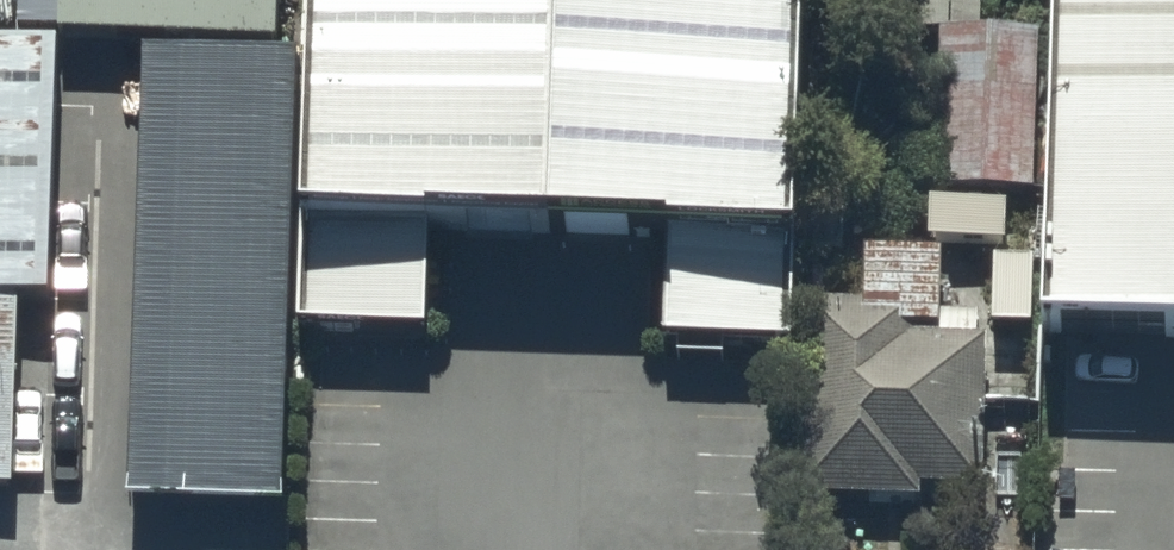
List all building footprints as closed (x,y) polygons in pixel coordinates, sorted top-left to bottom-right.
[(57,42),(276,46),(277,0),(58,0),(57,42)] [(304,330),(423,333),(426,230),(661,235),(658,350),(782,353),(790,0),(312,0),(304,330)] [(1038,364),(1173,367),(1173,0),(1048,0),(1038,364)] [(1018,42),(929,39),(923,208),(1011,211),(1018,42)] [(0,47),(0,298),(44,298),(44,47),(0,47)] [(932,228),(935,321),(1026,318),(1023,225),(932,228)] [(929,255),(863,258),(866,325),(932,322),(929,255)] [(252,521),(254,350),(103,348),(101,497),(179,498),(179,520),(252,521)] [(979,434),(984,355),(806,350),(802,504),(934,508),(979,434)]
